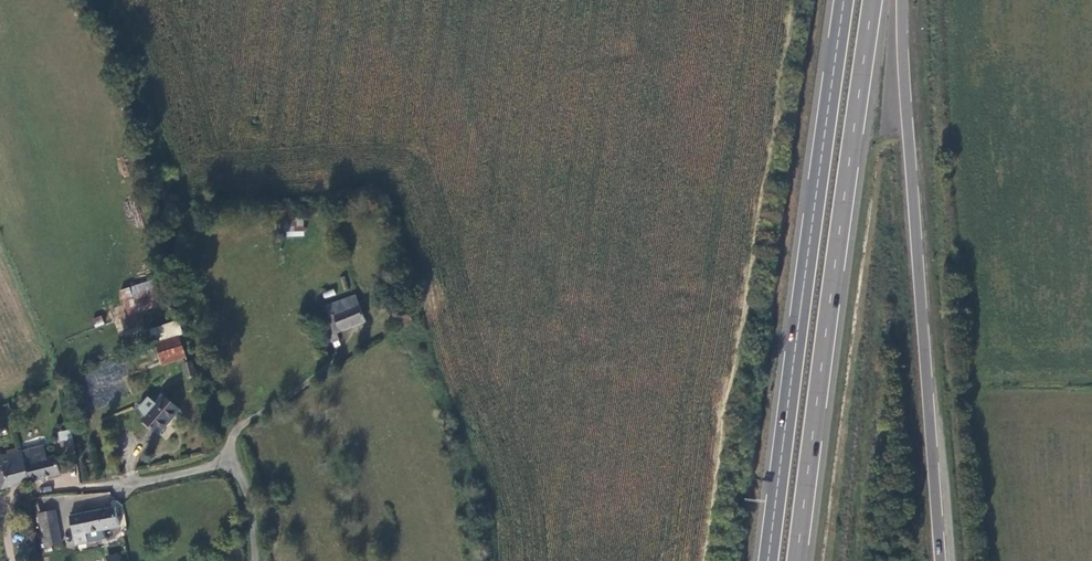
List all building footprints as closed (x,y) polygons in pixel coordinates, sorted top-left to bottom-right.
[(304,218),(283,225),(289,243),(309,236),(304,218)] [(157,280),(130,287),(138,314),(166,305),(160,289),(157,280)] [(160,289),(166,305),(175,302),(170,286),(160,289)] [(138,314),(130,287),(120,290),(129,317),(138,314)] [(337,332),(366,320),(356,294),(327,306),(331,317),(324,320),(333,343),(339,341),(337,332)] [(408,311),(393,318),(401,332),(414,323),(408,311)] [(102,315),(92,317),(94,327),(103,325),(102,315)] [(156,344),(178,336),(182,334),(178,322),(152,332),(156,344)] [(184,354),(178,336),(156,344),(162,362),(184,354)] [(192,361),(182,362),(184,378),(194,376),(192,361)] [(142,420),(159,435),(180,411),(163,396),(155,404),(145,416),(142,420)] [(145,416),(155,404),(148,399),(138,410),(145,416)] [(64,456),(76,452),(72,429),(61,432),(61,443),(64,456)] [(45,446),(21,452),(25,464),(48,459),(45,446)] [(30,483),(25,464),(21,452),(1,457),(0,454),(0,490),(30,483)] [(48,459),(25,464),(30,483),(60,476),(56,457),(48,459)] [(39,508),(37,506),(31,508),(30,511),(31,513),(33,515),(36,516),(39,516),(38,515),(40,515),(41,512),(41,510),(39,508)] [(116,509),(83,514),(86,532),(105,529),(120,527),(116,509)] [(83,514),(69,516),(76,544),(88,542),(88,541),(86,532),(83,514)] [(39,519),(42,532),(59,528),(57,517),(39,519)] [(59,528),(42,532),(46,547),(62,544),(59,528)] [(106,539),(105,529),(86,532),(88,541),(106,539)]
